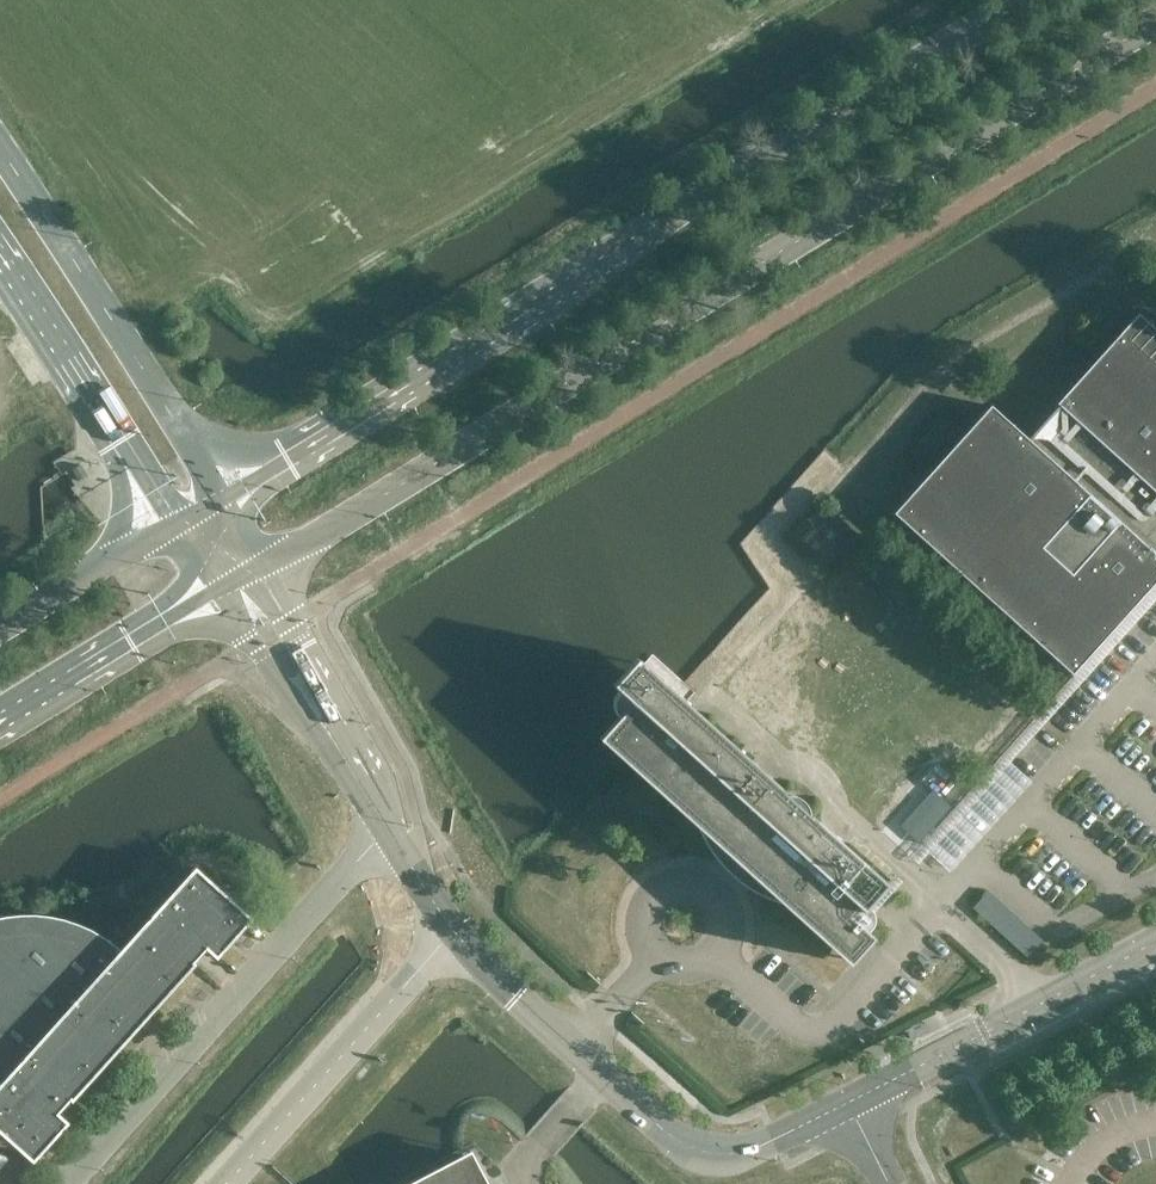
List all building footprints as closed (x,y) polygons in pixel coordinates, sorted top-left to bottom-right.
[(1058,405),(1028,439),(991,405),(893,513),(1072,674),(1155,581),(1155,330),(1137,313),(1057,404),(1058,405)] [(787,793),(687,704),(636,658),(611,685),(635,707),(627,716),(623,711),(598,738),(849,964),(873,937),(850,916),(858,906),(862,910),(887,883),(807,811),(804,804),(800,799),(794,795),(787,793)] [(956,868),(1001,808),(984,796),(987,793),(976,785),(948,822),(951,824),(932,850),(956,868)] [(33,1162),(69,1122),(58,1112),(69,1099),(72,1100),(195,964),(196,963),(193,961),(205,948),(217,958),(253,918),(246,912),(195,866),(120,949),(106,938),(92,930),(88,928),(65,919),(58,917),(43,915),(22,914),(11,915),(0,917),(0,1132),(33,1162)] [(268,887),(262,895),(268,901),(275,893),(268,887)] [(991,887),(977,902),(1030,953),(1044,938),(991,887)] [(482,1183),(483,1181),(483,1179),(482,1174),(481,1172),(477,1170),(472,1171),(463,1155),(406,1183),(480,1183),(482,1183)]
